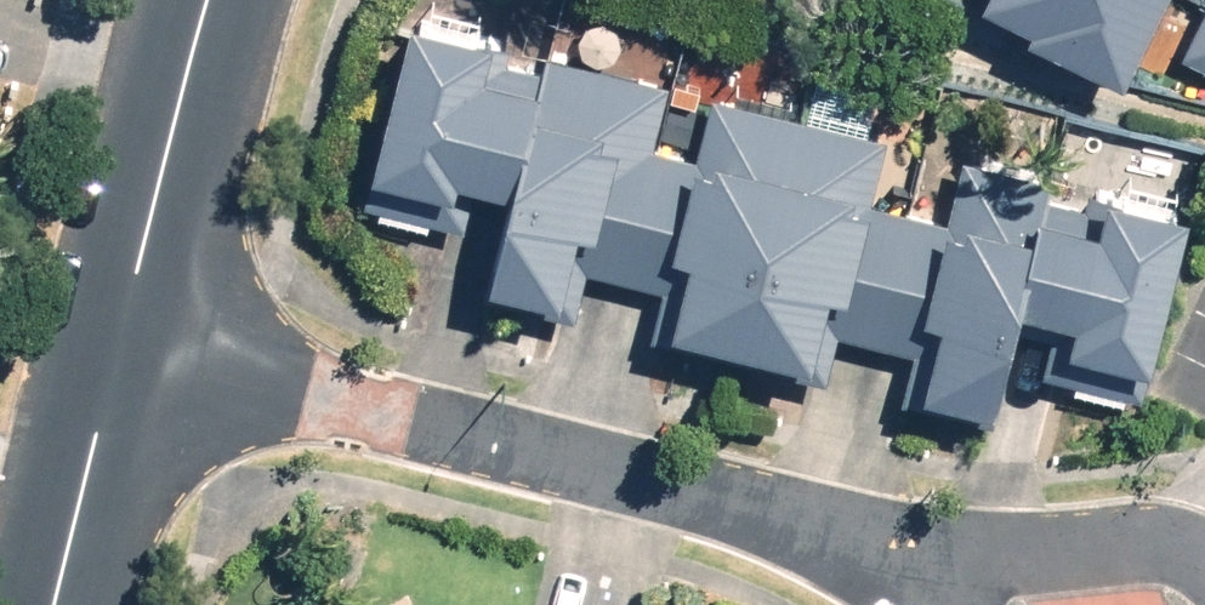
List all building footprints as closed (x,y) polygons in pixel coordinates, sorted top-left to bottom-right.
[(1042,5),(1035,19),(1130,65),(1161,0),(1031,0),(1042,5)] [(499,25),(415,4),(368,192),(452,213),(464,164),(519,178),(492,285),(577,306),(589,260),(669,280),(657,329),(829,371),(840,326),(916,344),(904,393),(998,417),(1020,328),(1057,337),(1047,374),(1152,400),(1202,199),(1095,172),(1089,197),(1052,187),(1056,170),(970,148),(953,216),(873,196),(889,130),(713,86),(696,152),(660,143),(675,83),(552,53),(550,63),(493,49),(499,25)] [(1185,48),(1204,58),(1204,9),(1185,48)]
